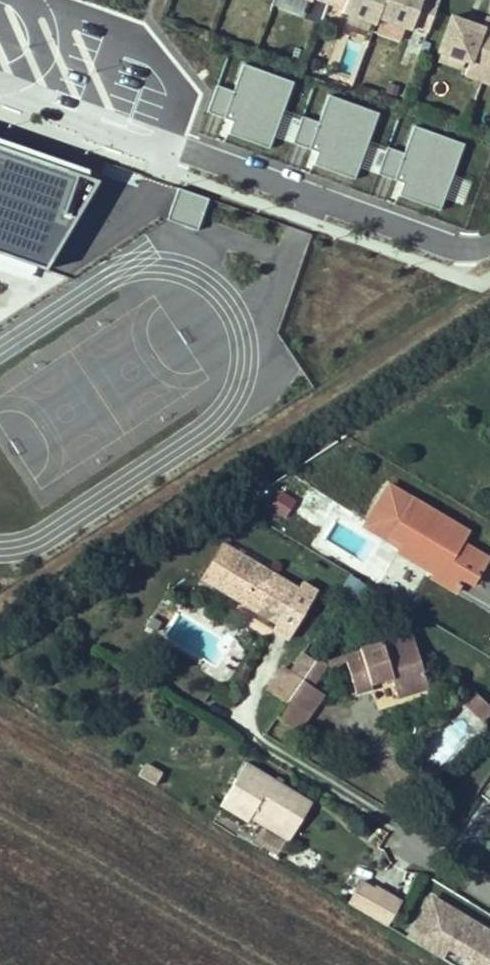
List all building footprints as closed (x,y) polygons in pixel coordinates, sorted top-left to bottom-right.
[(439,0),(319,0),(343,9),(342,12),(374,24),(376,18),(410,30),(411,26),(428,32),(439,0)] [(481,28),(484,21),(468,15),(465,22),(481,28)] [(485,18),(484,21),(481,28),(465,22),(451,16),(438,51),(470,63),(489,70),(489,19),(485,18)] [(351,76),(362,43),(348,38),(337,72),(351,76)] [(470,63),(465,75),(489,84),(489,70),(470,63)] [(230,120),(225,136),(270,149),(290,78),(240,64),(232,91),(214,85),(206,113),(230,120)] [(355,179),(377,111),(325,95),(317,121),(300,116),(291,144),(315,151),(311,165),(355,179)] [(439,211),(463,142),(411,125),(402,152),(386,147),(376,174),(398,181),(393,195),(439,211)] [(0,136),(0,274),(48,289),(87,163),(0,136)] [(177,188),(166,220),(197,230),(208,198),(177,188)] [(280,488),(266,508),(284,519),(297,500),(280,488)] [(398,552),(432,572),(433,571),(458,586),(463,578),(473,584),(488,559),(461,542),(467,533),(412,499),(391,535),(404,543),(398,552)] [(217,587),(238,553),(223,544),(202,578),(217,587)] [(274,630),(288,639),(317,591),(302,582),(299,588),(238,553),(217,587),(278,622),(274,630)] [(454,594),(458,586),(433,571),(432,572),(429,579),(454,594)] [(347,574),(338,590),(355,600),(364,584),(347,574)] [(412,634),(327,660),(329,665),(329,668),(347,663),(356,693),(372,689),(371,686),(392,679),(393,682),(397,697),(428,687),(412,634)] [(268,690),(287,703),(303,680),(316,662),(303,653),(290,671),(284,667),(268,690)] [(313,687),(329,665),(318,658),(316,662),(303,680),(313,687)] [(393,682),(392,679),(371,686),(372,689),(393,682)] [(287,703),(277,718),(297,732),(323,694),(313,687),(303,680),(287,703)] [(489,715),(489,707),(475,692),(464,704),(483,722),(489,715)] [(301,797),(246,764),(221,807),(247,822),(250,817),(278,835),(301,797)] [(145,765),(138,777),(155,786),(161,774),(145,765)] [(301,797),(278,835),(276,838),(286,845),(311,803),(301,797)] [(375,889),(361,880),(348,903),(386,927),(402,899),(377,885),(375,889)] [(407,939),(439,958),(446,946),(470,961),(468,964),(489,964),(489,952),(480,946),(489,932),(431,898),(407,939)]
